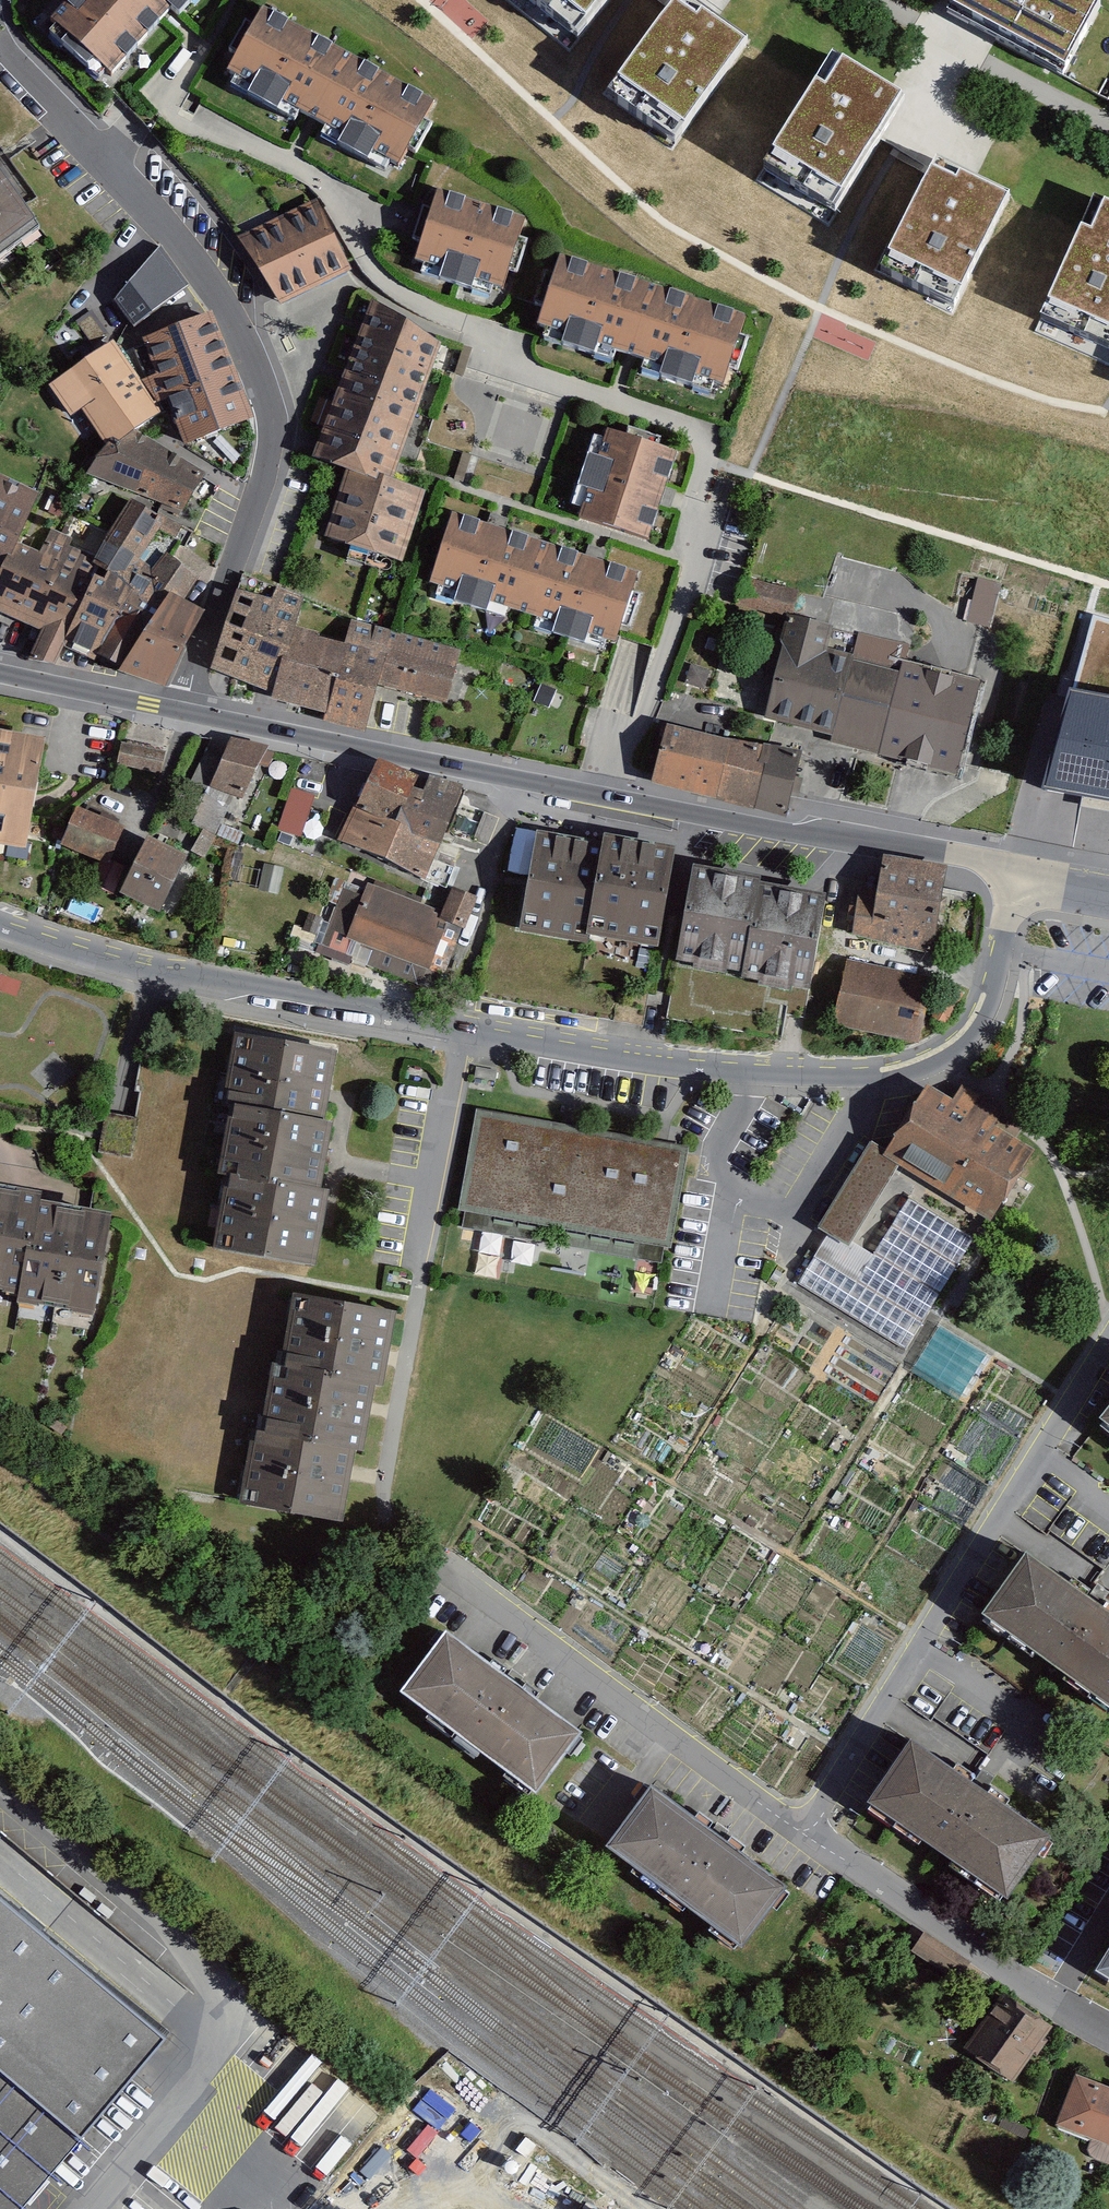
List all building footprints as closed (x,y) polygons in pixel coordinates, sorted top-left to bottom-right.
[(112,73),(165,14),(171,8),(178,15),(191,0),(65,0),(50,17),(112,73)] [(586,15),(598,0),(567,0),(586,15)] [(677,0),(673,0),(618,74),(683,122),(744,40),(701,8),(697,15),(677,0)] [(949,6),(979,21),(1066,66),(1100,1),(1098,0),(952,0),(949,6)] [(430,114),(259,19),(223,83),(248,97),(240,110),(270,127),(277,116),(305,132),(333,147),(327,157),(361,176),(370,161),(395,176),(430,114)] [(842,57),(826,85),(816,79),(774,151),(843,192),(887,117),(902,92),(842,57)] [(955,177),(931,166),(888,252),(962,288),(1009,194),(959,169),(955,177)] [(40,226),(0,172),(0,256),(40,226)] [(522,224),(435,197),(426,226),(412,270),(436,278),(432,291),(465,302),(469,289),(498,298),(522,224)] [(1104,199),(1091,229),(1081,225),(1048,299),(1108,326),(1108,201),(1104,199)] [(345,279),(309,206),(240,240),(277,313),(345,279)] [(187,292),(158,251),(110,305),(130,336),(187,292)] [(719,397),(743,325),(558,264),(534,338),(559,346),(556,355),(587,365),(590,354),(626,365),(660,377),(656,388),(692,399),(695,389),(719,397)] [(441,339),(377,316),(363,311),(315,445),(307,467),(318,471),(343,479),(385,492),(441,339)] [(122,351),(126,356),(154,408),(163,408),(182,452),(249,428),(210,318),(122,351)] [(101,449),(154,417),(110,345),(58,378),(101,449)] [(85,479),(181,517),(202,477),(126,437),(85,479)] [(674,460),(603,439),(593,470),(583,467),(573,500),(586,504),(581,525),(647,547),(663,496),(674,460)] [(0,479),(0,570),(11,551),(37,498),(0,479)] [(385,492),(343,479),(322,549),(400,573),(421,502),(385,492)] [(159,527),(128,507),(102,546),(133,567),(159,527)] [(490,534),(451,521),(427,593),(454,601),(450,612),(483,623),(487,611),(550,632),(546,643),(582,655),(586,641),(614,650),(636,582),(490,534)] [(31,658),(54,663),(62,645),(87,581),(86,558),(66,551),(66,542),(50,534),(37,559),(11,551),(0,570),(0,611),(40,628),(31,658)] [(133,567),(102,546),(88,573),(121,590),(133,567)] [(198,584),(162,559),(145,583),(181,608),(198,584)] [(1001,583),(976,577),(966,622),(991,627),(1001,583)] [(799,592),(742,578),(736,603),(789,616),(793,617),(799,592)] [(304,602),(242,580),(210,668),(272,692),(290,636),(304,602)] [(97,654),(110,659),(141,607),(91,581),(62,645),(94,661),(97,654)] [(163,606),(118,670),(165,686),(200,622),(163,606)] [(830,743),(957,774),(980,682),(904,663),(909,644),(859,632),(854,654),(828,648),(833,627),(793,617),(789,616),(763,718),(832,735),(830,743)] [(1108,811),(1108,623),(1095,619),(1072,692),(1044,788),(1082,797),(1081,806),(1108,811)] [(349,627),(348,630),(343,652),(325,712),(324,719),(365,730),(366,728),(374,695),(389,638),(349,627)] [(343,652),(290,636),(272,692),(271,697),(325,712),(343,652)] [(458,655),(389,638),(374,695),(423,707),(444,712),(458,655)] [(732,739),(665,724),(652,783),(786,817),(801,751),(732,739)] [(0,732),(0,848),(26,852),(35,800),(40,768),(45,740),(22,736),(0,732)] [(268,747),(230,738),(209,787),(242,800),(268,747)] [(165,750),(120,742),(116,765),(161,774),(165,750)] [(410,795),(413,787),(374,768),(336,848),(381,869),(415,798),(410,795)] [(463,795),(429,781),(421,800),(415,798),(381,869),(422,889),(463,795)] [(315,795),(291,787),(277,830),(301,837),(315,795)] [(124,826),(75,806),(60,842),(109,863),(124,826)] [(150,837),(147,842),(120,894),(159,914),(189,857),(150,837)] [(598,851),(533,839),(515,942),(580,954),(581,948),(655,961),(673,857),(599,844),(598,851)] [(945,877),(881,865),(876,895),(858,892),(848,947),(930,962),(945,877)] [(671,974),(740,986),(757,894),(758,887),(689,875),(671,974)] [(433,916),(366,888),(346,945),(429,978),(433,916)] [(805,1002),(823,905),(757,894),(740,986),(739,991),(805,1002)] [(474,905),(450,895),(437,925),(460,935),(474,905)] [(932,985),(844,964),(828,1031),(916,1051),(932,985)] [(331,1059),(228,1043),(216,1118),(221,1119),(227,1120),(319,1134),(331,1059)] [(991,1223),(1036,1151),(996,1126),(1005,1112),(961,1085),(952,1099),(927,1084),(919,1096),(885,1151),(882,1156),(899,1166),(991,1223)] [(666,1251),(684,1152),(472,1114),(454,1213),(666,1251)] [(221,1190),(317,1204),(327,1135),(319,1134),(227,1120),(221,1119),(211,1189),(221,1190)] [(885,1151),(871,1142),(817,1228),(828,1235),(848,1247),(852,1242),(899,1166),(882,1156),(885,1151)] [(221,1190),(211,1259),(313,1274),(323,1205),(317,1204),(221,1190)] [(31,1210),(32,1203),(0,1197),(0,1301),(14,1304),(31,1210)] [(974,1239),(909,1198),(873,1255),(852,1242),(848,1247),(828,1235),(795,1287),(903,1354),(974,1239)] [(86,1330),(107,1225),(31,1210),(14,1304),(11,1315),(86,1330)] [(531,1263),(534,1242),(481,1235),(476,1273),(500,1276),(503,1259),(531,1263)] [(290,1288),(278,1360),(372,1377),(379,1378),(383,1358),(392,1306),(290,1288)] [(271,1359),(260,1424),(352,1441),(360,1443),(366,1408),(372,1377),(278,1360),(271,1359)] [(1099,1420),(1108,1428),(1108,1408),(1099,1420)] [(249,1423),(235,1498),(338,1517),(346,1472),(352,1441),(260,1424),(249,1423)] [(982,1616),(1108,1707),(1108,1613),(1087,1598),(1027,1554),(982,1616)] [(399,1693),(538,1795),(583,1733),(444,1632),(399,1693)] [(912,1741),(867,1805),(1008,1902),(1051,1839),(912,1741)] [(739,1947),(785,1886),(647,1785),(607,1839),(602,1846),(739,1947)] [(197,1996),(0,1829),(0,2208),(16,2208),(197,1996)] [(923,1930),(910,1950),(955,1980),(969,1960),(923,1930)] [(1096,1967),(1108,1976),(1108,1947),(1096,1967)] [(1007,2079),(1047,2026),(1000,1990),(960,2044),(1007,2079)] [(317,2051),(269,2111),(295,2132),(329,2090),(349,2107),(339,2119),(360,2135),(384,2105),(317,2051)] [(444,2074),(417,2112),(516,2183),(534,2158),(517,2146),(528,2131),(500,2111),(499,2113),(444,2074)] [(1073,2076),(1054,2134),(1088,2145),(1085,2154),(1108,2162),(1108,2088),(1073,2076)] [(524,2189),(565,2208),(592,2208),(600,2193),(537,2163),(524,2189)]
